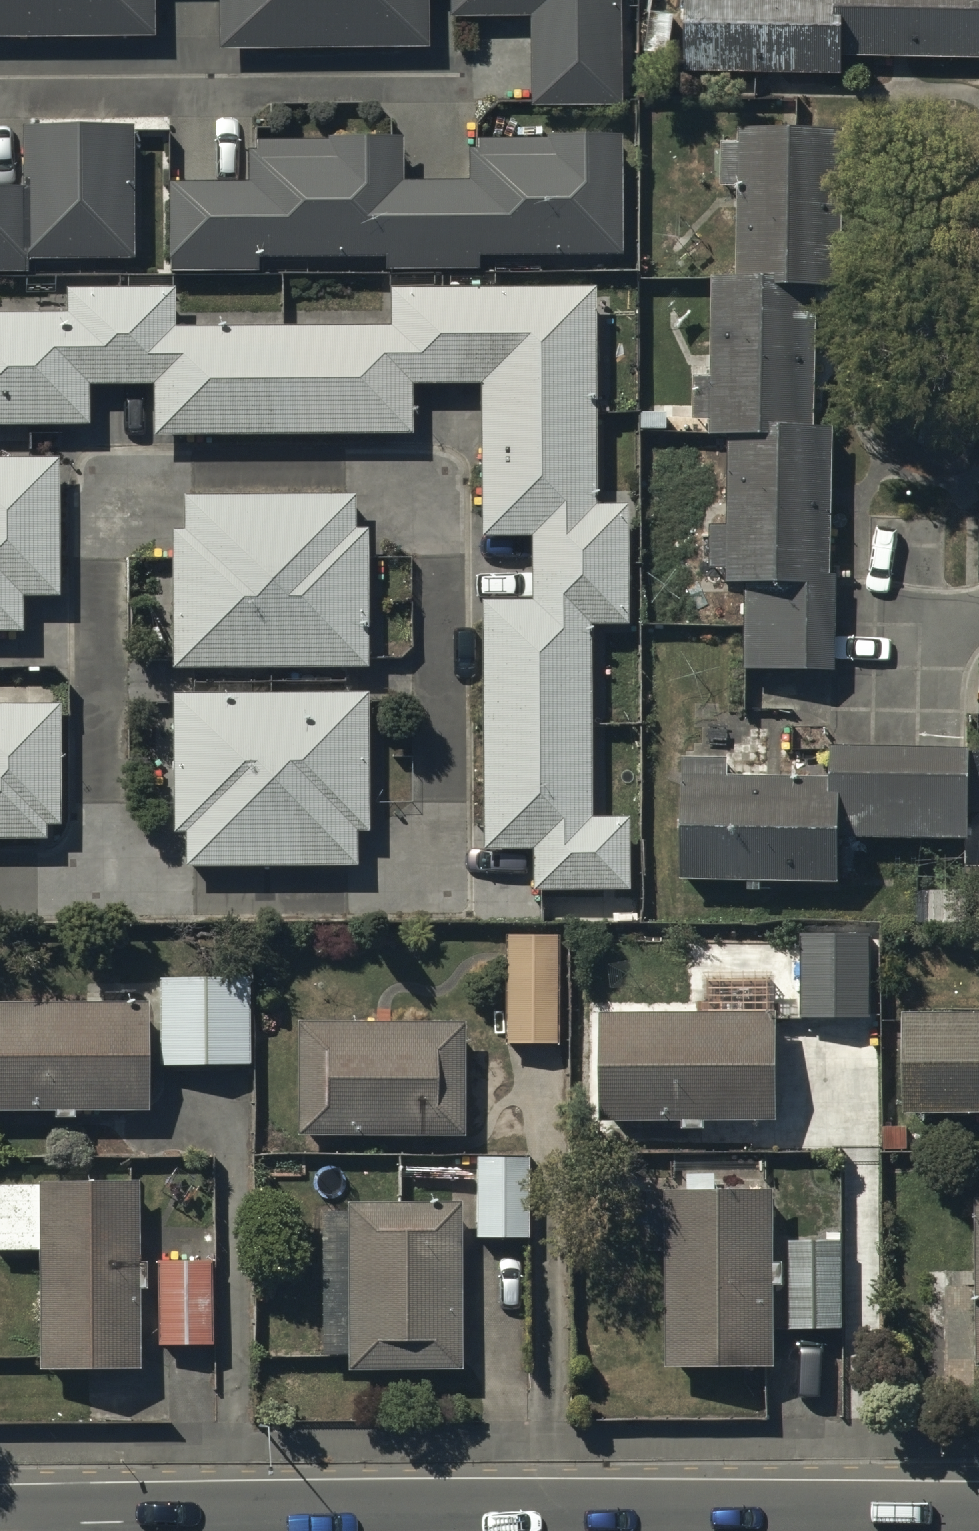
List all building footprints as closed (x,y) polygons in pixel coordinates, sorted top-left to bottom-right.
[(151,39),(151,0),(0,0),(0,39),(151,39)] [(215,50),(425,50),(425,0),(215,0),(215,50)] [(448,20),(529,20),(529,107),(619,107),(619,0),(448,0),(448,20)] [(684,73),(841,75),(842,60),(978,62),(978,0),(685,0),(684,73)] [(27,282),(27,269),(133,269),(133,133),(22,132),(22,196),(0,196),(0,282),(27,282)] [(843,140),(740,137),(739,154),(720,154),(719,197),(739,198),(737,286),(714,285),(711,401),(693,401),(692,431),(710,431),(710,444),(729,444),(727,534),(712,534),(710,577),(729,577),(729,593),(745,594),(743,679),(835,681),(837,586),(828,586),(832,435),(811,435),(815,298),(839,299),(843,140)] [(246,190),(170,190),(170,278),(252,278),(252,267),(383,267),(383,276),(475,276),(475,266),(618,266),(618,147),(475,147),(475,159),(468,159),(468,189),(401,189),(401,144),(256,144),(256,161),(246,161),(246,190)] [(388,298),(388,332),(174,332),(174,298),(65,298),(65,322),(0,322),(0,434),(91,434),(90,396),(153,396),(153,444),(411,444),(411,393),(479,393),(479,546),(530,546),(530,610),(480,610),(480,860),(531,860),(531,901),(627,901),(627,826),(586,826),(586,636),(625,636),(625,513),(591,513),(592,298),(388,298)] [(62,467),(0,466),(0,642),(26,642),(26,604),(61,604),(62,467)] [(354,492),(181,495),(181,526),(171,526),(173,665),(364,663),(362,526),(354,526),(354,492)] [(367,692),(172,694),(173,831),(186,831),(187,865),(357,863),(357,827),(368,827),(367,692)] [(0,715),(0,848),(47,848),(47,833),(62,833),(61,715),(0,715)] [(683,766),(683,891),(838,891),(838,848),(967,848),(967,755),(830,755),(830,786),(727,786),(727,766),(683,766)] [(555,1051),(555,939),(503,940),(503,1051),(555,1051)] [(870,940),(799,940),(800,1026),(870,1026),(870,940)] [(248,983),(158,983),(158,1076),(248,1075),(248,983)] [(56,1120),(56,1128),(77,1128),(77,1120),(147,1120),(147,1012),(0,1012),(0,1119),(56,1120)] [(599,1131),(682,1130),(682,1138),(706,1138),(706,1130),(778,1129),(777,1020),(598,1022),(599,1131)] [(978,1121),(978,1022),(904,1021),(903,1120),(978,1121)] [(462,1031),(297,1032),(297,1145),(463,1145),(462,1031)] [(527,1246),(527,1176),(473,1176),(473,1246),(527,1246)] [(138,1266),(138,1192),(0,1192),(0,1257),(43,1258),(42,1377),(138,1378),(138,1341),(148,1341),(149,1266),(138,1266)] [(773,1198),(665,1199),(666,1378),(774,1377),(773,1198)] [(460,1379),(459,1210),(320,1211),(321,1360),(346,1360),(346,1380),(460,1379)] [(842,1246),(788,1247),(788,1337),(843,1336),(842,1246)] [(211,1352),(211,1268),(158,1267),(158,1352),(211,1352)]
